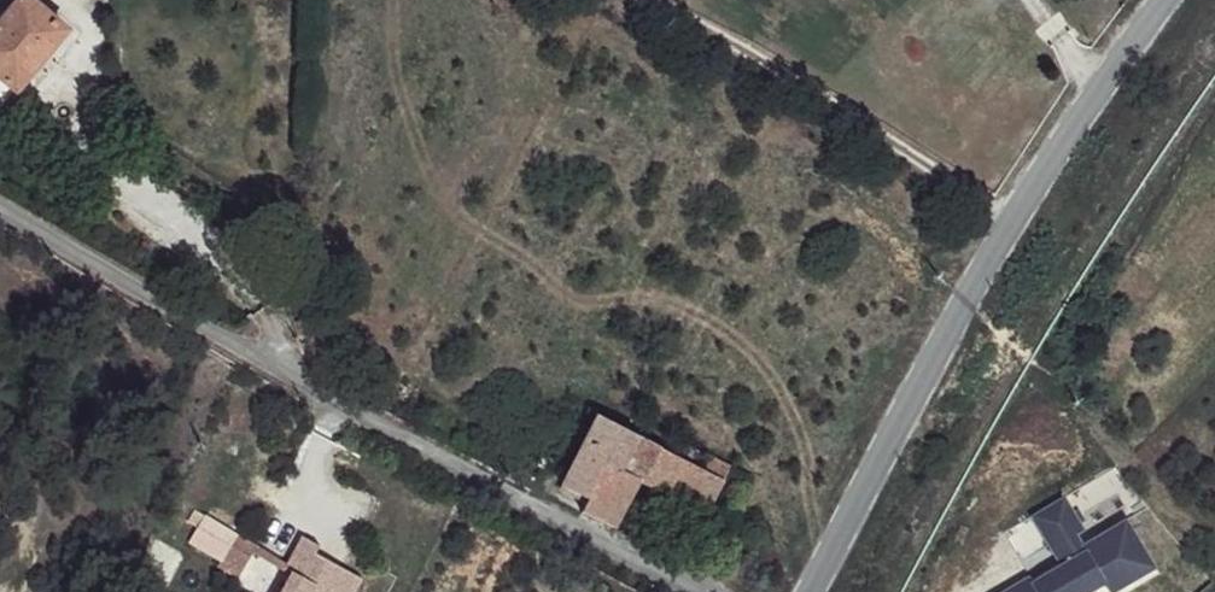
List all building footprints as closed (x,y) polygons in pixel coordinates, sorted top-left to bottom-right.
[(21,0),(4,0),(0,4),(0,29),(24,3),(21,0)] [(24,3),(0,29),(0,81),(15,93),(63,33),(24,3)] [(0,81),(0,111),(1,111),(15,93),(0,81)] [(564,488),(571,492),(607,423),(599,420),(564,488)] [(625,432),(607,423),(571,492),(590,501),(625,432)] [(720,480),(625,432),(590,501),(585,509),(616,523),(640,483),(704,514),(720,480)] [(1012,591),(1093,591),(1097,589),(1099,591),(1116,591),(1146,574),(1117,526),(1073,553),(1067,543),(1080,535),(1061,502),(1027,522),(1057,570),(1028,588),(1025,584),(1012,591)] [(257,544),(239,535),(224,563),(243,571),(257,544)] [(352,568),(320,555),(323,549),(304,540),(287,573),(296,577),(286,591),(339,591),(352,568)] [(352,568),(339,591),(365,591),(371,579),(352,568)]
